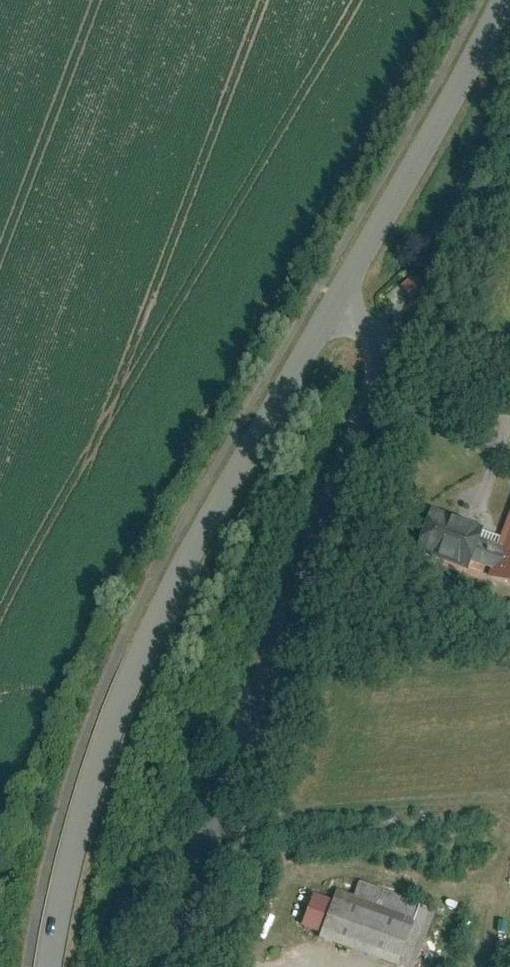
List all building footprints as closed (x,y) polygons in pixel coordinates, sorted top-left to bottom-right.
[(420,274),(405,287),(419,302),(434,290),(420,274)] [(497,546),(488,569),(486,576),(509,585),(509,509),(497,546)] [(476,529),(426,511),(412,550),(462,568),(465,560),(473,537),(476,529)] [(465,560),(488,569),(497,546),(473,537),(465,560)] [(316,937),(400,966),(408,966),(429,907),(358,882),(353,895),(333,888),(329,900),(317,932),(316,937)] [(311,894),(299,926),(317,932),(329,900),(311,894)]
